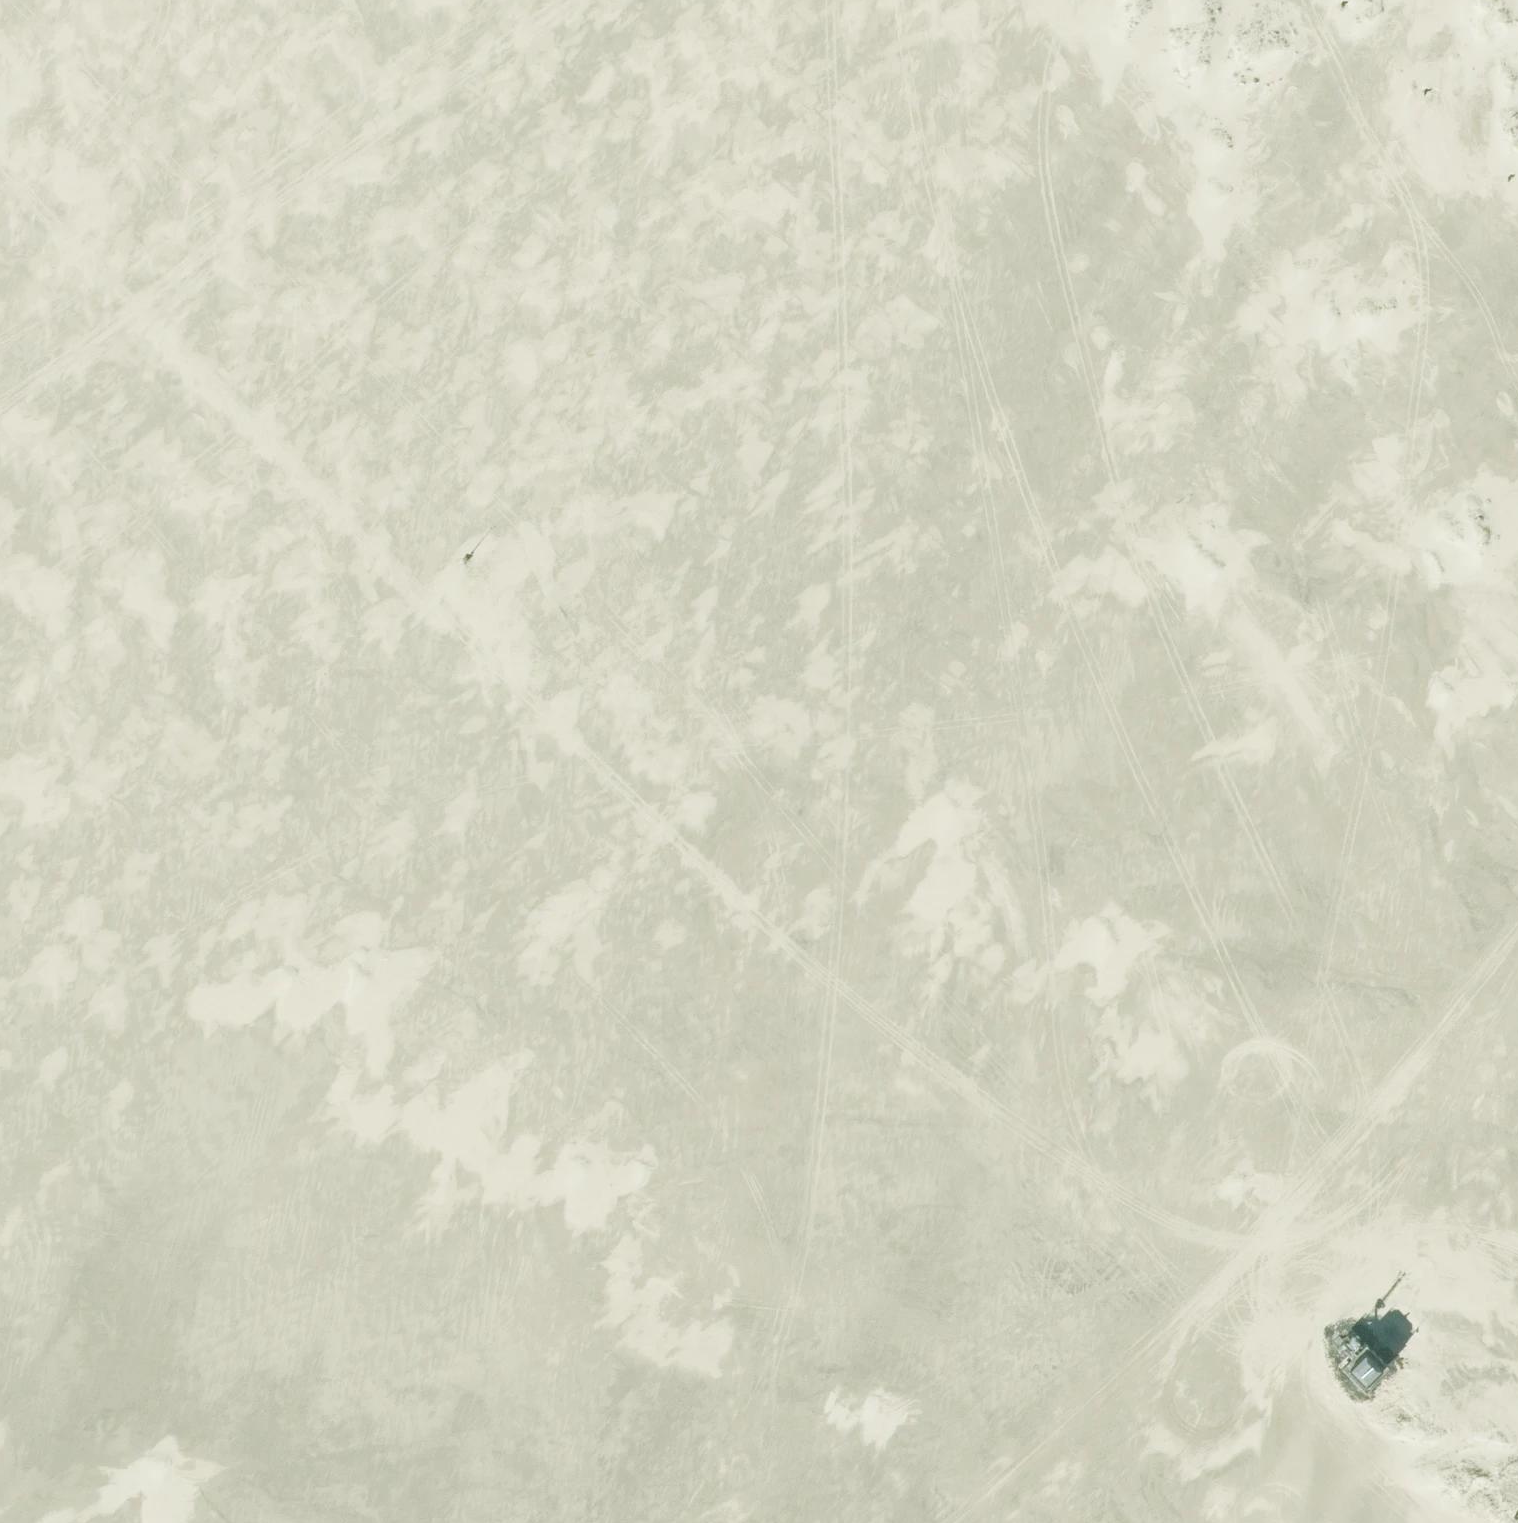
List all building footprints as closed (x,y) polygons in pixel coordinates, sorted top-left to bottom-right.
[(1364,1385),(1363,1387),(1365,1389),(1389,1365),(1365,1340),(1341,1364),(1354,1377),(1355,1376),(1364,1385)]
